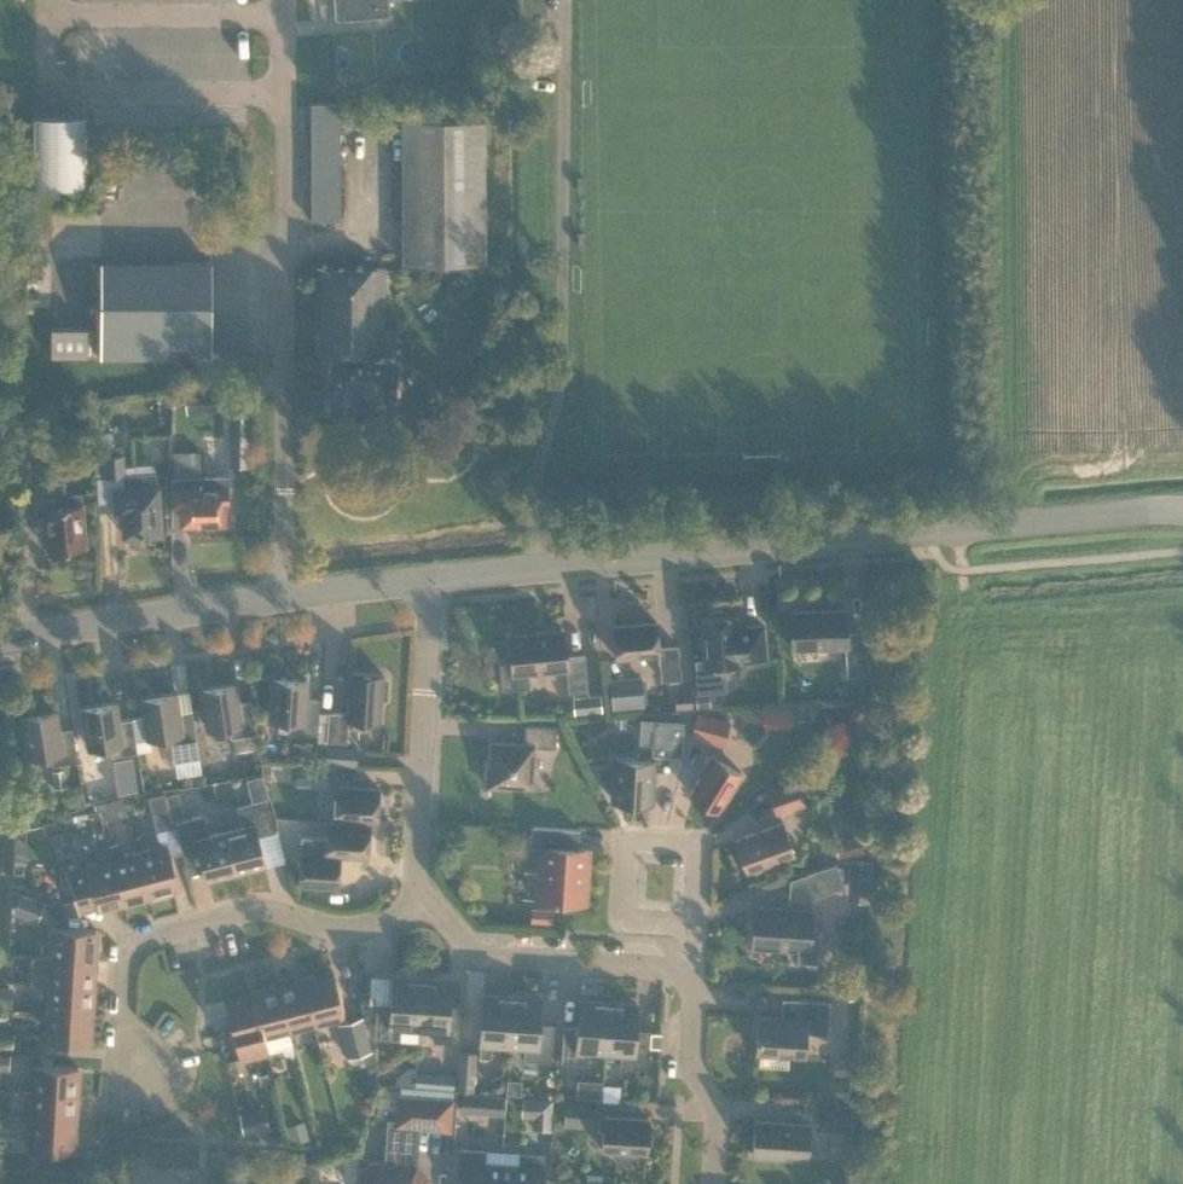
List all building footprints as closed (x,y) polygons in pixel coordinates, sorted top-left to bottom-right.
[(391,11),(390,0),(335,0),(336,13),(340,15),(391,11)] [(314,220),(341,220),(341,102),(314,102),(314,220)] [(86,181),(86,112),(33,112),(34,156),(27,157),(27,182),(86,181)] [(406,261),(487,259),(485,117),(404,118),(406,261)] [(100,355),(211,354),(211,257),(100,257),(100,355)] [(334,409),(402,408),(401,348),(390,348),(389,266),(319,267),(320,361),(333,361),(334,409)] [(52,355),(88,353),(86,322),(50,324),(52,355)] [(184,387),(187,411),(222,407),(219,383),(184,387)] [(98,473),(125,472),(124,442),(113,442),(113,429),(95,430),(98,473)] [(226,498),(231,498),(230,471),(202,472),(202,449),(174,449),(176,505),(183,505),(184,521),(227,520),(226,498)] [(231,450),(231,463),(250,463),(250,450),(231,450)] [(125,532),(161,530),(158,485),(157,485),(156,470),(130,472),(131,487),(115,488),(116,509),(124,509),(125,532)] [(85,497),(81,497),(80,489),(68,491),(66,479),(36,482),(38,498),(42,498),(43,506),(38,507),(40,517),(45,516),(48,543),(90,538),(85,497)] [(847,673),(870,672),(868,628),(846,629),(845,607),(791,609),(793,647),(845,644),(847,673)] [(702,616),(706,655),(695,655),(698,690),(727,687),(724,662),(740,661),(740,658),(766,656),(763,623),(737,625),(736,613),(702,616)] [(616,655),(631,654),(659,652),(662,678),(681,676),(678,643),(659,644),(657,620),(614,623),(616,655)] [(510,634),(512,659),(500,661),(503,686),(530,684),(528,670),(566,666),(568,690),(588,688),(585,650),(566,652),(563,629),(510,634)] [(319,709),(318,731),(317,738),(347,740),(349,718),(381,720),(382,696),(385,696),(387,694),(388,677),(386,675),(384,675),(384,671),(351,669),(349,711),(319,709)] [(318,731),(319,709),(320,697),(305,696),(306,677),(275,675),(272,717),(292,718),(291,729),(318,731)] [(231,735),(234,735),(236,748),(258,744),(256,731),(257,731),(252,697),(237,700),(234,681),(203,686),(209,727),(229,724),(231,735)] [(694,705),(692,683),(686,683),(687,689),(675,690),(676,706),(694,705)] [(146,713),(132,716),(136,739),(150,736),(170,733),(171,744),(172,744),(175,758),(200,753),(198,740),(197,740),(192,706),(177,709),(174,690),(143,695),(146,713)] [(574,695),(575,711),(601,709),(600,693),(574,695)] [(111,753),(138,749),(136,739),(132,716),(118,718),(115,699),(84,704),(90,745),(110,742),(111,753)] [(52,763),(78,759),(73,725),(58,727),(55,708),(24,713),(30,755),(51,751),(52,763)] [(696,710),(690,734),(724,743),(730,718),(696,710)] [(653,716),(651,745),(680,746),(682,717),(653,716)] [(487,785),(509,786),(509,783),(532,784),(534,744),(556,745),(557,724),(526,723),(525,742),(492,740),(491,764),(488,763),(487,785)] [(329,742),(328,761),(356,764),(357,745),(329,742)] [(614,798),(631,799),(650,800),(652,767),(663,767),(664,751),(652,750),(651,756),(616,755),(614,798)] [(719,808),(742,771),(711,752),(705,763),(707,764),(690,790),(719,808)] [(298,761),(297,782),(330,784),(331,763),(298,761)] [(68,783),(66,766),(52,768),(55,785),(68,783)] [(798,778),(767,788),(776,813),(807,802),(798,778)] [(377,818),(379,786),(336,783),(334,815),(377,818)] [(148,794),(156,827),(173,823),(165,790),(148,794)] [(243,824),(226,828),(237,870),(265,863),(257,833),(274,828),(266,795),(237,803),(243,824)] [(126,805),(124,796),(108,799),(110,809),(126,805)] [(124,899),(109,843),(108,843),(99,807),(85,811),(92,837),(95,836),(101,860),(68,869),(79,911),(124,899)] [(237,870),(226,828),(209,833),(203,812),(175,819),(183,852),(200,847),(208,878),(237,870)] [(368,854),(370,822),(327,819),(326,834),(302,833),(299,881),(335,883),(337,852),(368,854)] [(736,837),(748,869),(794,852),(783,820),(736,837)] [(542,845),(539,897),(585,900),(588,847),(578,846),(579,827),(532,824),(531,845),(542,845)] [(852,852),(865,849),(861,833),(848,836),(852,852)] [(120,840),(109,843),(124,899),(149,893),(138,851),(124,854),(120,840)] [(138,851),(149,893),(179,885),(168,843),(138,851)] [(849,858),(848,885),(871,886),(872,859),(849,858)] [(791,876),(789,906),(788,906),(755,904),(752,944),(798,947),(797,958),(817,960),(819,925),(811,924),(812,908),(813,895),(845,884),(837,861),(791,876)] [(15,910),(36,919),(44,900),(22,891),(15,910)] [(553,920),(553,906),(532,905),(531,919),(553,920)] [(51,955),(95,958),(97,927),(53,924),(51,955)] [(93,984),(95,958),(51,955),(32,954),(30,980),(50,981),(93,984)] [(307,977),(318,1019),(344,1012),(334,970),(307,977)] [(401,1023),(419,1024),(421,975),(392,973),(391,999),(377,998),(374,1035),(400,1036),(401,1023)] [(421,975),(419,1024),(434,1025),(433,1038),(461,1040),(463,1003),(449,1002),(451,977),(421,975)] [(291,1026),(318,1019),(307,977),(280,984),(291,1026)] [(50,981),(48,1007),(91,1010),(93,984),(50,981)] [(0,983),(0,1004),(11,1005),(13,984),(0,983)] [(280,984),(253,991),(261,1020),(264,1033),(291,1026),(280,984)] [(225,998),(233,1027),(261,1020),(253,991),(225,998)] [(492,1041),(509,1042),(512,994),(483,992),(480,1041),(481,1041),(480,1054),(491,1055),(492,1041)] [(542,995),(512,994),(509,1042),(525,1043),(524,1057),(552,1059),(554,1021),(540,1020),(542,995)] [(828,1031),(830,998),(783,995),(782,1015),(758,1013),(756,1050),(804,1053),(806,1030),(828,1031)] [(577,1047),(606,1049),(609,1000),(580,998),(578,1023),(564,1022),(561,1059),(576,1060),(577,1047)] [(609,1000),(606,1049),(620,1050),(619,1063),(648,1065),(650,1044),(661,1045),(662,1028),(636,1026),(638,1002),(609,1000)] [(89,1041),(91,1010),(48,1007),(46,1038),(89,1041)] [(363,1014),(338,1021),(347,1055),(372,1048),(363,1014)] [(268,1048),(264,1033),(261,1020),(233,1027),(240,1055),(268,1048)] [(0,1027),(0,1043),(14,1044),(15,1028),(0,1027)] [(458,1087),(473,1088),(475,1049),(460,1048),(458,1087)] [(0,1050),(0,1068),(10,1068),(11,1051),(0,1050)] [(834,1072),(852,1073),(854,1058),(836,1056),(834,1072)] [(35,1062),(33,1090),(77,1093),(78,1065),(35,1062)] [(453,1088),(455,1072),(437,1070),(436,1087),(453,1088)] [(506,1079),(502,1075),(496,1074),(492,1078),(491,1084),(495,1088),(501,1089),(505,1085),(506,1079)] [(33,1090),(31,1118),(75,1121),(77,1093),(33,1090)] [(454,1095),(397,1091),(395,1116),(388,1116),(385,1159),(372,1158),(358,1170),(357,1183),(428,1183),(429,1175),(417,1162),(420,1125),(451,1127),(454,1095)] [(462,1091),(461,1109),(504,1111),(505,1093),(462,1091)] [(551,1107),(552,1096),(523,1094),(522,1110),(536,1111),(537,1106),(551,1107)] [(599,1124),(600,1099),(566,1097),(564,1122),(599,1124)] [(602,1147),(613,1147),(613,1152),(618,1160),(627,1160),(632,1154),(633,1149),(647,1149),(649,1116),(604,1113),(602,1147)] [(753,1151),(807,1155),(809,1121),(756,1117),(753,1151)] [(75,1121),(31,1118),(30,1146),(73,1149),(75,1121)] [(502,1148),(458,1145),(456,1182),(470,1183),(499,1183),(502,1148)] [(502,1148),(499,1183),(543,1183),(545,1151),(502,1148)] [(563,1177),(573,1169),(564,1157),(554,1165),(563,1177)] [(319,1179),(319,1161),(305,1161),(305,1179),(319,1179)]
